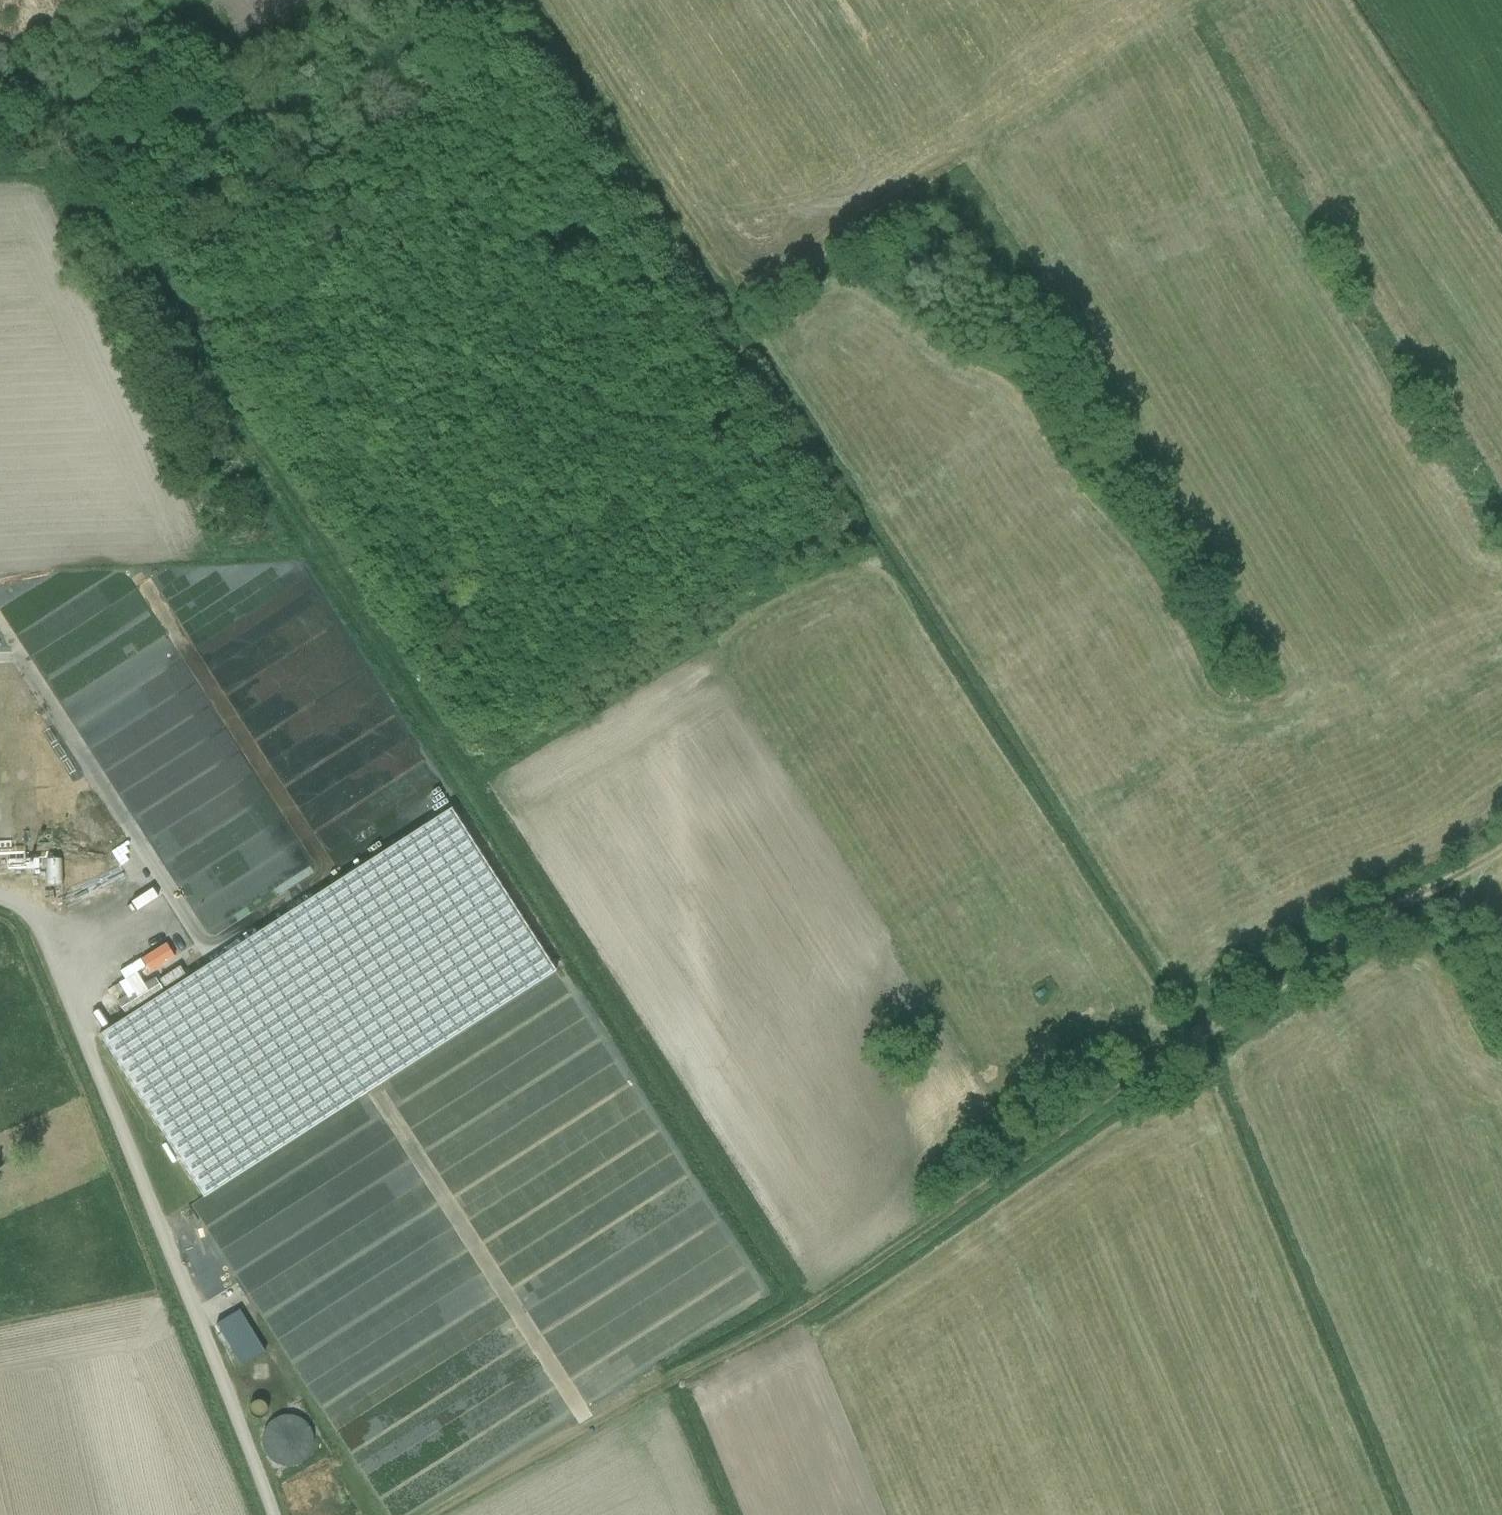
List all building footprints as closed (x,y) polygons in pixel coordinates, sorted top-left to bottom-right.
[(101,600),(86,626),(74,604),(70,611),(50,611),(50,623),(58,636),(46,643),(46,649),(37,643),(38,646),(28,641),(139,841),(195,744),(224,728),(195,677),(144,676),(151,672),(152,652),(148,654),(132,645),(138,635),(123,634),(113,615),(114,614),(109,605),(101,600)] [(555,972),(451,809),(99,1036),(204,1198),(555,972)] [(0,861),(0,872),(33,871),(32,860),(0,861)] [(62,861),(47,862),(48,885),(62,885),(62,861)] [(124,1009),(165,990),(159,979),(119,998),(124,1009)] [(219,1322),(243,1365),(267,1351),(243,1308),(219,1322)]
